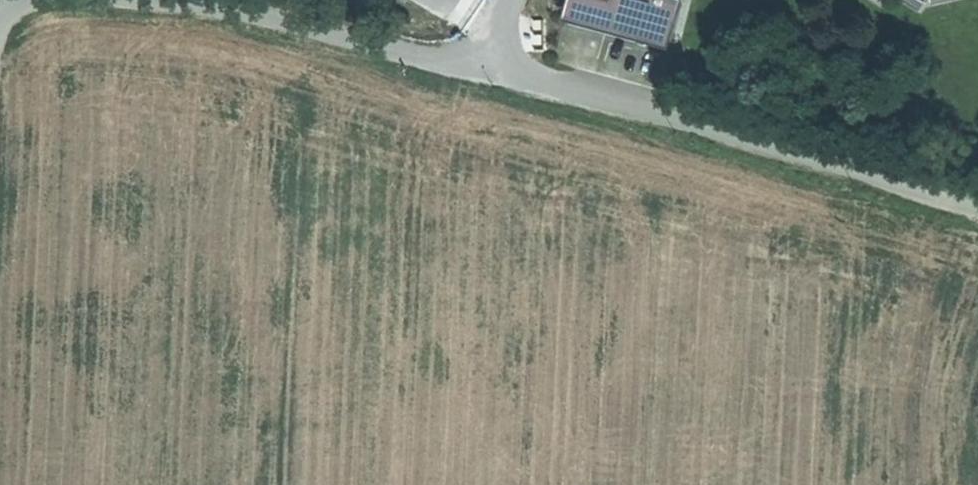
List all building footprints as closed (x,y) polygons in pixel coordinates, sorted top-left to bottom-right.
[(677,0),(566,0),(562,17),(665,45),(677,0)] [(922,19),(939,7),(975,0),(911,0),(922,19)]
